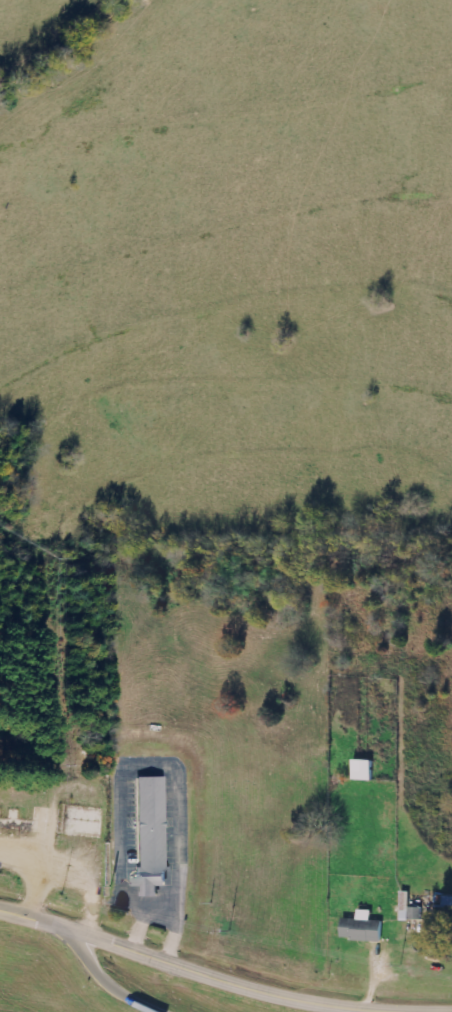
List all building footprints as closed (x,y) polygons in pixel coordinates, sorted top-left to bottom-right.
[(373,780),(374,761),(355,760),(354,780),(373,780)] [(132,775),(134,865),(130,866),(130,884),(141,884),(141,893),(154,893),(154,884),(164,884),(164,868),(160,868),(158,775),(132,775)] [(425,920),(426,908),(411,908),(412,892),(403,892),(403,920),(425,920)] [(359,920),(343,919),(342,940),(383,941),(384,921),(372,921),(372,911),(359,910),(359,920)]
